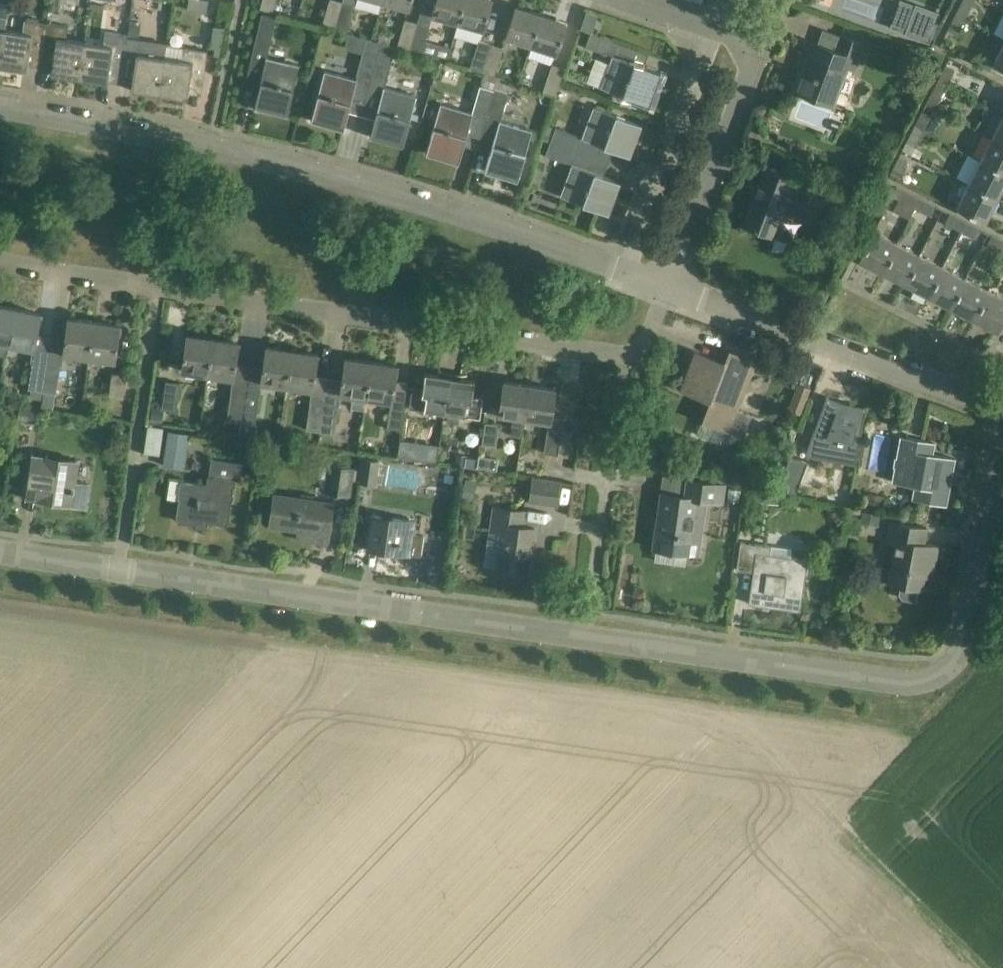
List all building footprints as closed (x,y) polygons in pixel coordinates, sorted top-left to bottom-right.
[(187,10),(206,12),(207,0),(189,0),(187,10)] [(260,8),(272,12),(276,0),(262,0),(260,8)] [(342,1),(338,0),(330,0),(322,26),(334,29),(342,1)] [(383,1),(408,8),(410,0),(383,0),(383,1)] [(464,0),(437,0),(433,15),(458,22),(464,0)] [(458,22),(483,29),(491,0),(464,0),(458,22)] [(940,11),(911,0),(907,0),(896,28),(929,41),(940,11)] [(955,12),(965,18),(973,2),(969,0),(961,0),(955,12)] [(342,1),(334,29),(347,33),(354,5),(342,1)] [(531,45),(541,14),(516,6),(506,36),(531,45)] [(587,11),(582,29),(593,31),(597,13),(587,11)] [(956,34),(965,18),(955,12),(946,29),(956,34)] [(267,57),(277,16),(262,13),(247,78),(260,81),(255,103),(288,111),(299,65),(267,57)] [(541,14),(531,45),(556,53),(566,23),(541,14)] [(397,47),(409,50),(417,22),(405,19),(397,47)] [(41,62),(46,23),(24,20),(22,32),(4,30),(0,54),(0,66),(27,70),(29,60),(41,62)] [(417,22),(409,50),(421,54),(429,26),(417,22)] [(68,26),(46,23),(41,62),(53,63),(51,74),(78,78),(85,42),(66,39),(68,26)] [(109,71),(121,73),(127,39),(128,35),(105,31),(103,45),(85,42),(78,78),(108,82),(109,71)] [(591,32),(585,46),(608,54),(613,40),(591,32)] [(863,43),(841,35),(836,50),(815,42),(805,70),(803,70),(795,90),(831,103),(848,55),(858,58),(863,43)] [(131,90),(159,94),(165,57),(146,54),(148,42),(127,39),(121,73),(120,77),(133,79),(131,90)] [(368,90),(381,43),(368,39),(357,79),(340,74),(343,60),(328,56),(312,116),(345,125),(355,87),(368,90)] [(482,71),(491,44),(479,40),(470,67),(482,71)] [(368,90),(362,115),(375,119),(371,133),(404,142),(416,95),(385,87),(395,47),(381,43),(368,90)] [(491,44),(482,71),(494,75),(503,47),(491,44)] [(994,62),(1002,67),(1002,44),(994,62)] [(165,57),(159,94),(187,98),(189,87),(202,89),(208,50),(185,47),(183,59),(165,57)] [(612,55),(609,63),(595,57),(590,73),(586,75),(585,77),(587,81),(601,86),(600,87),(645,103),(657,71),(612,55)] [(552,63),(543,91),(555,95),(564,67),(552,63)] [(945,64),(937,80),(947,85),(955,69),(945,64)] [(947,85),(937,80),(929,96),(939,101),(947,85)] [(466,137),(479,141),(494,90),(479,85),(471,112),(441,103),(427,149),(459,159),(466,137)] [(508,94),(494,90),(479,141),(492,145),(486,166),(519,176),(532,130),(500,120),(508,94)] [(587,119),(591,104),(578,100),(573,115),(587,119)] [(550,141),(584,154),(590,140),(626,154),(638,123),(593,106),(581,137),(555,127),(550,141)] [(921,110),(913,126),(923,131),(931,115),(921,110)] [(992,137),(1002,143),(1002,115),(992,137)] [(912,154),(923,131),(913,126),(902,149),(912,154)] [(992,137),(980,160),(1002,172),(1002,143),(992,137)] [(585,154),(584,154),(550,141),(545,155),(571,164),(560,195),(605,212),(617,180),(580,167),(585,154)] [(774,152),(771,160),(786,166),(789,158),(774,152)] [(907,161),(898,156),(890,172),(899,176),(907,161)] [(1002,185),(1002,172),(980,160),(969,183),(997,197),(1002,185)] [(771,235),(780,209),(814,222),(825,192),(765,169),(744,225),(771,235)] [(985,221),(997,197),(969,183),(957,206),(985,221)] [(915,208),(920,198),(902,189),(897,198),(915,208)] [(935,206),(920,198),(915,208),(930,215),(935,206)] [(960,230),(965,221),(949,214),(945,222),(960,230)] [(981,229),(965,221),(960,230),(976,238),(981,229)] [(882,271),(897,243),(873,231),(859,259),(882,271)] [(1002,252),(1002,241),(992,235),(987,244),(1002,252)] [(882,271),(905,283),(919,255),(897,243),(882,271)] [(905,283),(928,295),(942,266),(919,255),(905,283)] [(928,295),(950,306),(965,278),(942,266),(928,295)] [(973,318),(988,290),(965,278),(950,306),(973,318)] [(973,318),(997,330),(1002,318),(1002,297),(988,290),(973,318)] [(16,308),(0,305),(0,355),(6,356),(8,344),(10,344),(16,308)] [(40,313),(16,308),(10,344),(34,349),(40,313)] [(89,357),(95,321),(68,317),(63,354),(89,357)] [(120,325),(95,321),(89,357),(115,361),(120,325)] [(208,374),(213,338),(187,334),(182,370),(208,374)] [(238,342),(213,338),(208,374),(233,378),(238,342)] [(287,386),(292,350),(266,346),(261,382),(287,386)] [(318,353),(292,350),(287,386),(312,390),(318,353)] [(723,441),(747,379),(755,360),(729,350),(724,362),(696,351),(681,389),(703,398),(700,406),(706,409),(697,431),(723,441)] [(364,409),(365,398),(371,361),(345,357),(340,395),(352,397),(351,407),(364,409)] [(371,361),(365,398),(391,402),(387,427),(401,429),(408,382),(394,380),(397,365),(371,361)] [(42,391),(46,364),(32,362),(28,388),(42,391)] [(46,364),(42,391),(56,393),(60,366),(46,364)] [(444,412),(450,376),(425,372),(423,388),(412,386),(409,407),(444,412)] [(127,375),(118,373),(112,373),(109,396),(123,398),(127,375)] [(450,376),(444,412),(448,413),(447,421),(458,423),(460,415),(480,418),(483,397),(472,395),(474,380),(450,376)] [(177,410),(181,382),(166,380),(162,408),(177,410)] [(522,436),(524,417),(529,385),(504,381),(499,414),(513,416),(510,434),(522,436)] [(555,388),(529,385),(524,417),(548,421),(544,452),(557,454),(561,429),(565,430),(569,406),(553,404),(555,388)] [(811,390),(798,385),(788,410),(801,415),(811,390)] [(241,420),(245,393),(232,391),(227,418),(241,420)] [(259,395),(245,393),(241,420),(239,434),(252,436),(259,395)] [(826,396),(806,451),(853,460),(852,465),(856,465),(866,406),(863,406),(863,408),(843,405),(829,399),(829,397),(826,396)] [(320,431),(324,404),(311,402),(307,429),(320,431)] [(17,420),(35,422),(37,407),(19,404),(17,420)] [(338,406),(324,404),(320,431),(334,433),(338,406)] [(482,443),(495,445),(500,420),(486,418),(482,443)] [(160,453),(163,426),(148,425),(145,451),(160,453)] [(168,430),(164,465),(186,467),(189,432),(168,430)] [(283,430),(282,438),(291,439),(292,431),(283,430)] [(928,441),(900,435),(891,481),(923,487),(921,500),(947,505),(955,458),(925,453),(928,441)] [(398,456),(436,461),(438,447),(400,442),(398,456)] [(790,459),(792,455),(789,455),(777,489),(796,493),(796,491),(794,490),(804,464),(790,459)] [(31,456),(28,476),(25,498),(40,500),(41,496),(69,500),(69,505),(85,507),(89,484),(77,482),(80,463),(31,456)] [(479,456),(478,466),(496,468),(497,459),(479,456)] [(375,484),(379,460),(362,457),(358,481),(375,484)] [(208,485),(201,484),(181,481),(176,517),(178,517),(178,521),(197,523),(198,517),(207,518),(206,521),(228,524),(235,480),(240,481),(243,466),(212,461),(208,485)] [(330,465),(327,490),(349,493),(353,468),(330,465)] [(533,478),(530,501),(556,505),(560,482),(533,478)] [(473,498),(477,481),(466,479),(462,496),(473,498)] [(723,502),(726,485),(687,479),(685,495),(661,492),(654,548),(698,554),(706,500),(723,502)] [(274,495),(273,503),(270,523),(299,527),(297,538),(327,542),(332,504),(274,495)] [(501,531),(496,566),(496,567),(529,571),(535,528),(521,526),(523,511),(494,507),(490,530),(501,531)] [(415,521),(372,514),(368,542),(379,543),(378,548),(388,549),(388,551),(420,556),(423,535),(413,534),(415,521)] [(927,527),(890,520),(885,543),(893,544),(886,583),(899,585),(898,593),(901,599),(915,601),(917,588),(922,589),(924,573),(933,575),(938,545),(924,543),(927,527)] [(740,541),(739,549),(736,569),(753,572),(749,603),(800,611),(807,560),(790,557),(792,549),(740,541)]
